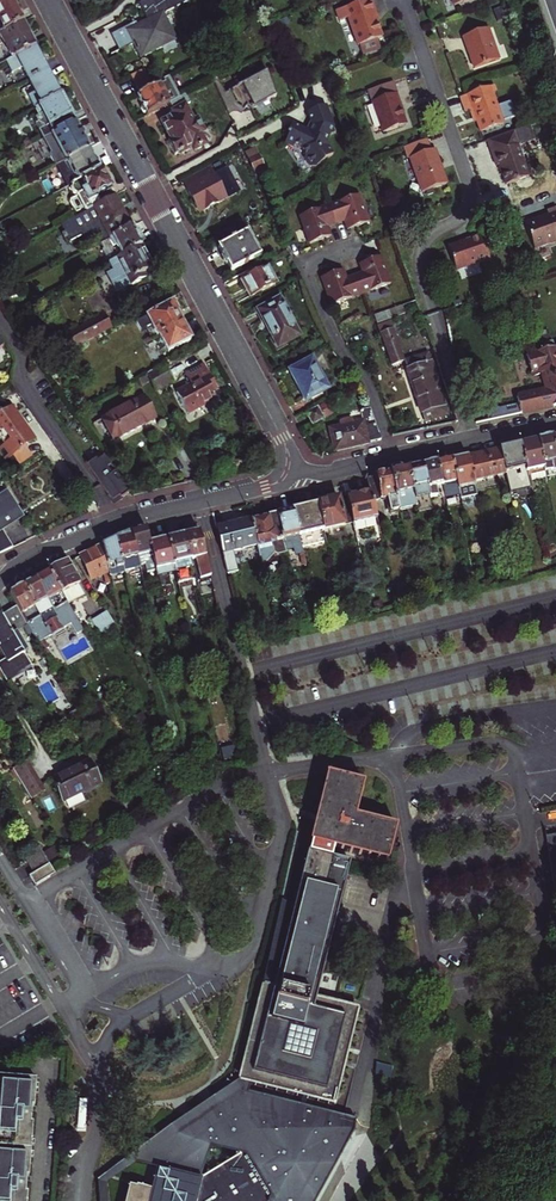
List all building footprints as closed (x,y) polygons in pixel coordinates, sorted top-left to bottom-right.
[(10,0),(8,0),(0,4),(0,35),(22,23),(10,0)] [(137,4),(147,21),(137,26),(135,22),(110,35),(119,51),(135,42),(137,46),(134,47),(137,52),(139,50),(141,55),(138,56),(139,58),(161,47),(161,45),(174,38),(162,15),(189,0),(145,0),(137,4)] [(342,8),(355,45),(356,45),(360,53),(377,47),(374,38),(379,36),(374,22),(366,0),(363,0),(342,8)] [(374,22),(377,20),(370,0),(366,0),(374,22)] [(35,47),(22,23),(0,35),(0,37),(5,46),(0,49),(0,51),(6,63),(35,47)] [(496,60),(484,28),(460,37),(472,68),(496,60)] [(28,81),(48,70),(35,47),(6,63),(12,74),(21,69),(28,81)] [(28,97),(34,108),(60,94),(48,70),(28,81),(35,94),(28,97)] [(143,70),(130,77),(138,93),(151,86),(143,70)] [(265,73),(235,87),(247,111),(277,96),(265,73)] [(137,97),(147,116),(168,104),(179,98),(167,77),(162,80),(164,82),(152,88),(151,86),(138,93),(139,96),(137,97)] [(464,88),(467,95),(478,91),(475,84),(464,88)] [(395,116),(384,85),(360,94),(375,136),(398,128),(393,117),(395,116)] [(467,95),(459,98),(464,113),(468,111),(472,110),(476,122),(479,132),(502,124),(501,121),(514,116),(509,101),(495,106),(490,93),(494,91),(492,86),(478,91),(467,95)] [(53,134),(76,122),(60,94),(34,108),(39,116),(42,114),(48,125),(38,130),(43,139),(53,134)] [(161,122),(170,141),(168,142),(174,154),(177,153),(177,154),(181,152),(182,153),(191,148),(192,150),(204,144),(198,133),(203,131),(197,119),(192,121),(184,105),(189,102),(185,95),(179,98),(168,104),(173,113),(167,116),(168,118),(161,122)] [(294,146),(299,148),(305,158),(303,159),(309,168),(314,169),(322,164),(322,163),(331,156),(326,148),(324,145),(324,144),(328,136),(334,134),(324,107),(307,114),(309,120),(311,126),(307,133),(303,132),(290,125),(286,135),(287,136),(283,144),(292,149),(294,146)] [(76,122),(53,134),(60,148),(50,154),(56,166),(67,160),(89,148),(76,122)] [(528,125),(486,141),(491,155),(495,166),(499,164),(500,164),(503,171),(508,184),(528,176),(517,145),(533,139),(528,125)] [(422,194),(446,185),(430,139),(421,142),(400,149),(404,160),(409,158),(422,194)] [(89,148),(67,160),(78,180),(71,184),(72,186),(72,189),(73,193),(76,193),(85,211),(115,195),(89,148)] [(257,178),(267,174),(256,148),(247,151),(257,178)] [(213,175),(208,167),(182,181),(199,213),(225,199),(238,192),(227,176),(226,168),(213,175)] [(115,195),(85,211),(59,225),(68,241),(81,234),(84,241),(99,233),(104,242),(132,227),(115,195)] [(343,221),(346,230),(367,223),(357,195),(327,206),(334,224),(343,221)] [(308,244),(329,237),(325,227),(334,224),(327,206),(298,217),(308,244)] [(525,223),(535,249),(555,241),(555,208),(547,211),(548,214),(525,223)] [(132,227),(104,242),(93,247),(96,253),(94,254),(100,264),(113,257),(114,260),(141,245),(132,227)] [(230,272),(260,256),(247,232),(217,248),(230,272)] [(490,259),(481,234),(466,240),(466,242),(449,249),(457,271),(490,259)] [(154,268),(141,245),(114,260),(107,263),(122,290),(141,280),(139,276),(154,268)] [(379,257),(358,264),(362,275),(353,278),(360,295),(389,285),(379,257)] [(274,284),(266,268),(242,281),(251,297),(274,284)] [(330,306),(360,295),(353,278),(345,281),(341,271),(320,278),(330,306)] [(298,336),(278,299),(255,312),(260,322),(263,321),(277,347),(298,336)] [(371,304),(375,315),(384,311),(384,309),(389,307),(386,299),(371,304)] [(157,336),(158,335),(180,323),(179,322),(181,320),(172,304),(137,323),(141,331),(151,325),(157,336)] [(386,317),(384,311),(375,315),(376,320),(386,317)] [(66,336),(72,347),(112,326),(106,314),(66,336)] [(391,365),(404,361),(391,321),(378,325),(391,365)] [(190,341),(180,323),(158,335),(168,353),(190,341)] [(520,414),(555,406),(555,357),(554,351),(553,348),(524,357),(530,374),(536,372),(537,376),(541,375),(545,391),(517,397),(520,414)] [(426,353),(404,361),(425,422),(447,415),(426,353)] [(327,389),(311,360),(290,371),(305,400),(327,389)] [(173,381),(165,365),(147,375),(155,391),(173,381)] [(187,414),(216,399),(211,391),(216,389),(203,365),(185,375),(190,385),(175,393),(187,414)] [(113,440),(154,418),(143,397),(102,419),(113,440)] [(322,419),(316,408),(306,414),(312,424),(322,419)] [(362,422),(345,426),(328,430),(333,451),(380,440),(369,409),(359,412),(360,417),(362,422)] [(19,451),(17,448),(26,442),(4,410),(0,413),(0,464),(5,461),(11,470),(24,461),(18,452),(19,451)] [(362,422),(360,417),(344,421),(345,426),(362,422)] [(536,441),(544,472),(555,469),(555,457),(551,437),(536,441)] [(544,472),(536,441),(519,445),(527,480),(545,476),(544,472)] [(28,445),(26,442),(17,448),(19,451),(28,445)] [(529,488),(527,480),(519,445),(498,449),(504,475),(509,493),(529,488)] [(504,475),(498,449),(466,456),(472,483),(504,475)] [(100,452),(85,463),(85,464),(108,495),(112,501),(119,496),(121,499),(122,498),(129,492),(100,452)] [(450,460),(459,496),(460,499),(476,495),(472,483),(466,456),(450,460)] [(450,460),(436,463),(444,495),(445,499),(459,496),(450,460)] [(444,495),(436,463),(421,467),(429,497),(429,498),(444,495)] [(414,500),(429,497),(421,467),(407,470),(413,497),(414,500)] [(413,497),(407,470),(389,474),(398,511),(411,507),(409,498),(413,497)] [(369,492),(372,503),(383,501),(387,513),(398,511),(389,474),(366,479),(369,492)] [(352,525),(376,520),(372,503),(369,492),(346,498),(352,523),(352,525)] [(13,516),(10,511),(16,507),(7,494),(0,498),(0,553),(12,547),(2,523),(13,516)] [(108,495),(107,496),(113,505),(123,499),(122,498),(121,499),(119,496),(112,501),(108,495)] [(352,523),(346,498),(317,505),(323,530),(352,523)] [(294,507),(293,511),(302,548),(324,542),(321,531),(323,530),(317,505),(314,502),(305,504),(305,507),(303,508),(300,506),(294,507)] [(19,512),(16,507),(10,511),(13,516),(19,512)] [(302,548),(293,511),(276,515),(282,540),(291,538),(295,554),(299,554),(300,557),(304,556),(302,548)] [(285,553),(282,540),(276,515),(251,521),(257,546),(260,560),(264,563),(273,553),(275,555),(285,553)] [(232,552),(257,546),(251,521),(216,529),(223,559),(227,574),(237,571),(233,557),(232,552)] [(147,529),(131,534),(143,581),(150,579),(153,591),(161,589),(158,577),(150,544),(147,529)] [(208,568),(199,533),(184,536),(191,568),(196,567),(197,571),(199,579),(210,576),(208,568)] [(131,534),(116,540),(123,571),(124,574),(136,571),(137,574),(135,575),(140,595),(146,593),(143,581),(131,534)] [(175,572),(191,568),(184,536),(167,540),(175,572)] [(123,571),(116,540),(102,546),(108,572),(109,574),(123,571)] [(150,544),(158,577),(175,573),(175,572),(167,540),(150,544)] [(108,572),(102,546),(80,556),(92,580),(108,572)] [(86,595),(67,563),(49,572),(68,606),(86,595)] [(528,578),(549,573),(547,566),(527,571),(528,578)] [(191,568),(175,572),(175,573),(178,583),(194,579),(191,568)] [(35,580),(63,629),(71,624),(77,635),(83,631),(68,606),(49,572),(35,580)] [(51,636),(63,629),(35,580),(22,588),(51,636)] [(37,644),(51,636),(22,588),(9,595),(16,607),(27,626),(37,644)] [(218,610),(213,592),(207,593),(211,612),(218,610)] [(16,607),(0,617),(0,650),(6,660),(0,663),(0,671),(7,683),(17,677),(15,674),(31,665),(24,654),(28,652),(16,632),(27,626),(16,607)] [(116,627),(108,614),(95,621),(103,635),(116,627)] [(28,760),(12,769),(27,795),(43,786),(28,760)] [(99,784),(88,763),(51,782),(62,802),(99,784)] [(317,857),(320,848),(373,861),(377,847),(379,841),(382,826),(349,817),(357,784),(342,780),(334,778),(320,775),(302,843),(304,844),(302,853),(300,852),(267,985),(257,1025),(252,1023),(247,1043),(252,1045),(242,1084),(328,1106),(353,1006),(304,994),(337,862),(317,857)] [(124,796),(118,799),(127,814),(133,811),(124,796)] [(544,836),(546,844),(555,842),(555,833),(544,836)] [(33,875),(48,866),(42,856),(27,865),(33,875)] [(37,881),(52,872),(48,866),(33,875),(37,881)] [(254,982),(244,1021),(239,1041),(229,1081),(242,1084),(252,1045),(247,1043),(252,1023),(257,1025),(267,985),(254,982)] [(239,1041),(244,1021),(238,1020),(233,1040),(239,1041)] [(27,1194),(25,1193),(25,1183),(26,1177),(28,1178),(29,1159),(30,1154),(30,1147),(31,1143),(32,1124),(30,1124),(31,1113),(31,1108),(33,1108),(35,1089),(35,1084),(35,1080),(0,1078),(0,1200),(26,1200),(27,1194)] [(150,1167),(161,1169),(176,1161),(184,1175),(198,1179),(200,1170),(207,1172),(209,1164),(218,1166),(220,1158),(227,1160),(229,1152),(237,1154),(239,1147),(269,1154),(275,1166),(279,1171),(274,1191),(271,1200),(309,1200),(346,1129),(348,1119),(241,1092),(242,1084),(229,1081),(128,1161),(150,1167)] [(264,1200),(268,1200),(271,1200),(274,1191),(279,1171),(275,1166),(269,1154),(239,1147),(237,1154),(229,1152),(227,1160),(220,1158),(218,1166),(209,1164),(207,1172),(200,1170),(198,1179),(184,1175),(176,1161),(161,1169),(150,1167),(144,1188),(130,1185),(129,1187),(123,1185),(119,1200),(264,1200)]
